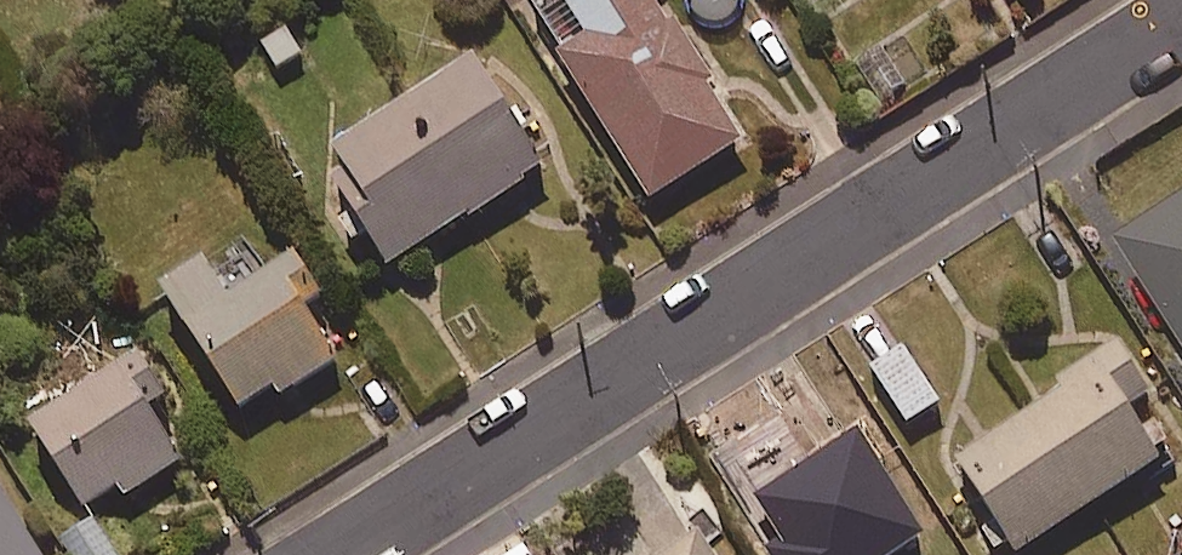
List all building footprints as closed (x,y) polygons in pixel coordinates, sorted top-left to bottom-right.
[(742,140),(709,87),(712,85),(670,18),(663,22),(649,0),(518,0),(646,201),(742,140)] [(540,169),(470,60),(319,157),(388,266),(540,169)] [(1110,244),(1135,282),(1148,273),(1181,326),(1181,198),(1110,244)] [(319,299),(290,256),(224,300),(199,262),(156,291),(244,421),(335,359),(303,310),(319,299)] [(1115,346),(1058,383),(1062,390),(951,463),(1011,554),(1013,554),(1158,461),(1123,408),(1146,393),(1115,346)] [(938,402),(901,348),(870,370),(907,423),(938,402)] [(25,424),(80,512),(116,489),(122,498),(179,462),(145,408),(161,398),(134,355),(25,424)] [(857,436),(740,509),(769,554),(894,554),(921,538),(857,436)] [(0,501),(0,554),(35,554),(0,501)] [(92,515),(58,536),(70,554),(116,554),(92,515)] [(696,533),(660,554),(709,554),(696,533)]
